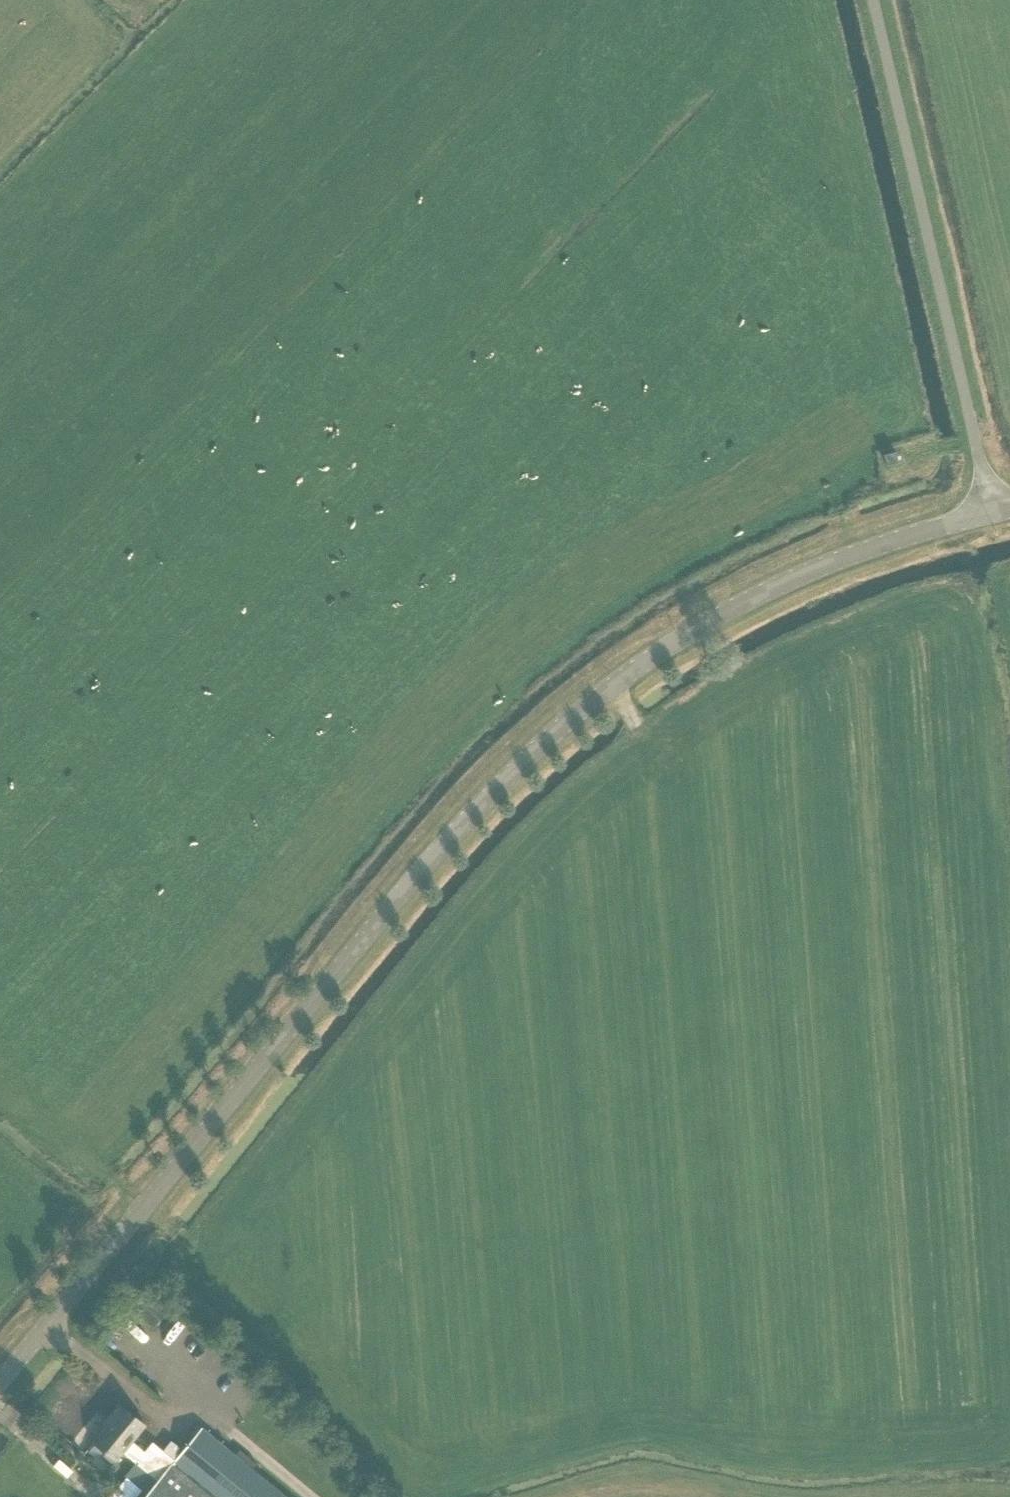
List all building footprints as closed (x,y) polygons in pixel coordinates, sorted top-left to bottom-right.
[(898,462),(895,451),(883,455),(886,465),(898,462)] [(135,1463),(158,1481),(175,1460),(152,1442),(144,1451),(132,1441),(145,1425),(119,1404),(107,1418),(110,1421),(93,1442),(116,1461),(123,1453),(135,1463)] [(145,1496),(285,1496),(201,1428),(175,1460),(158,1481),(145,1496)]
